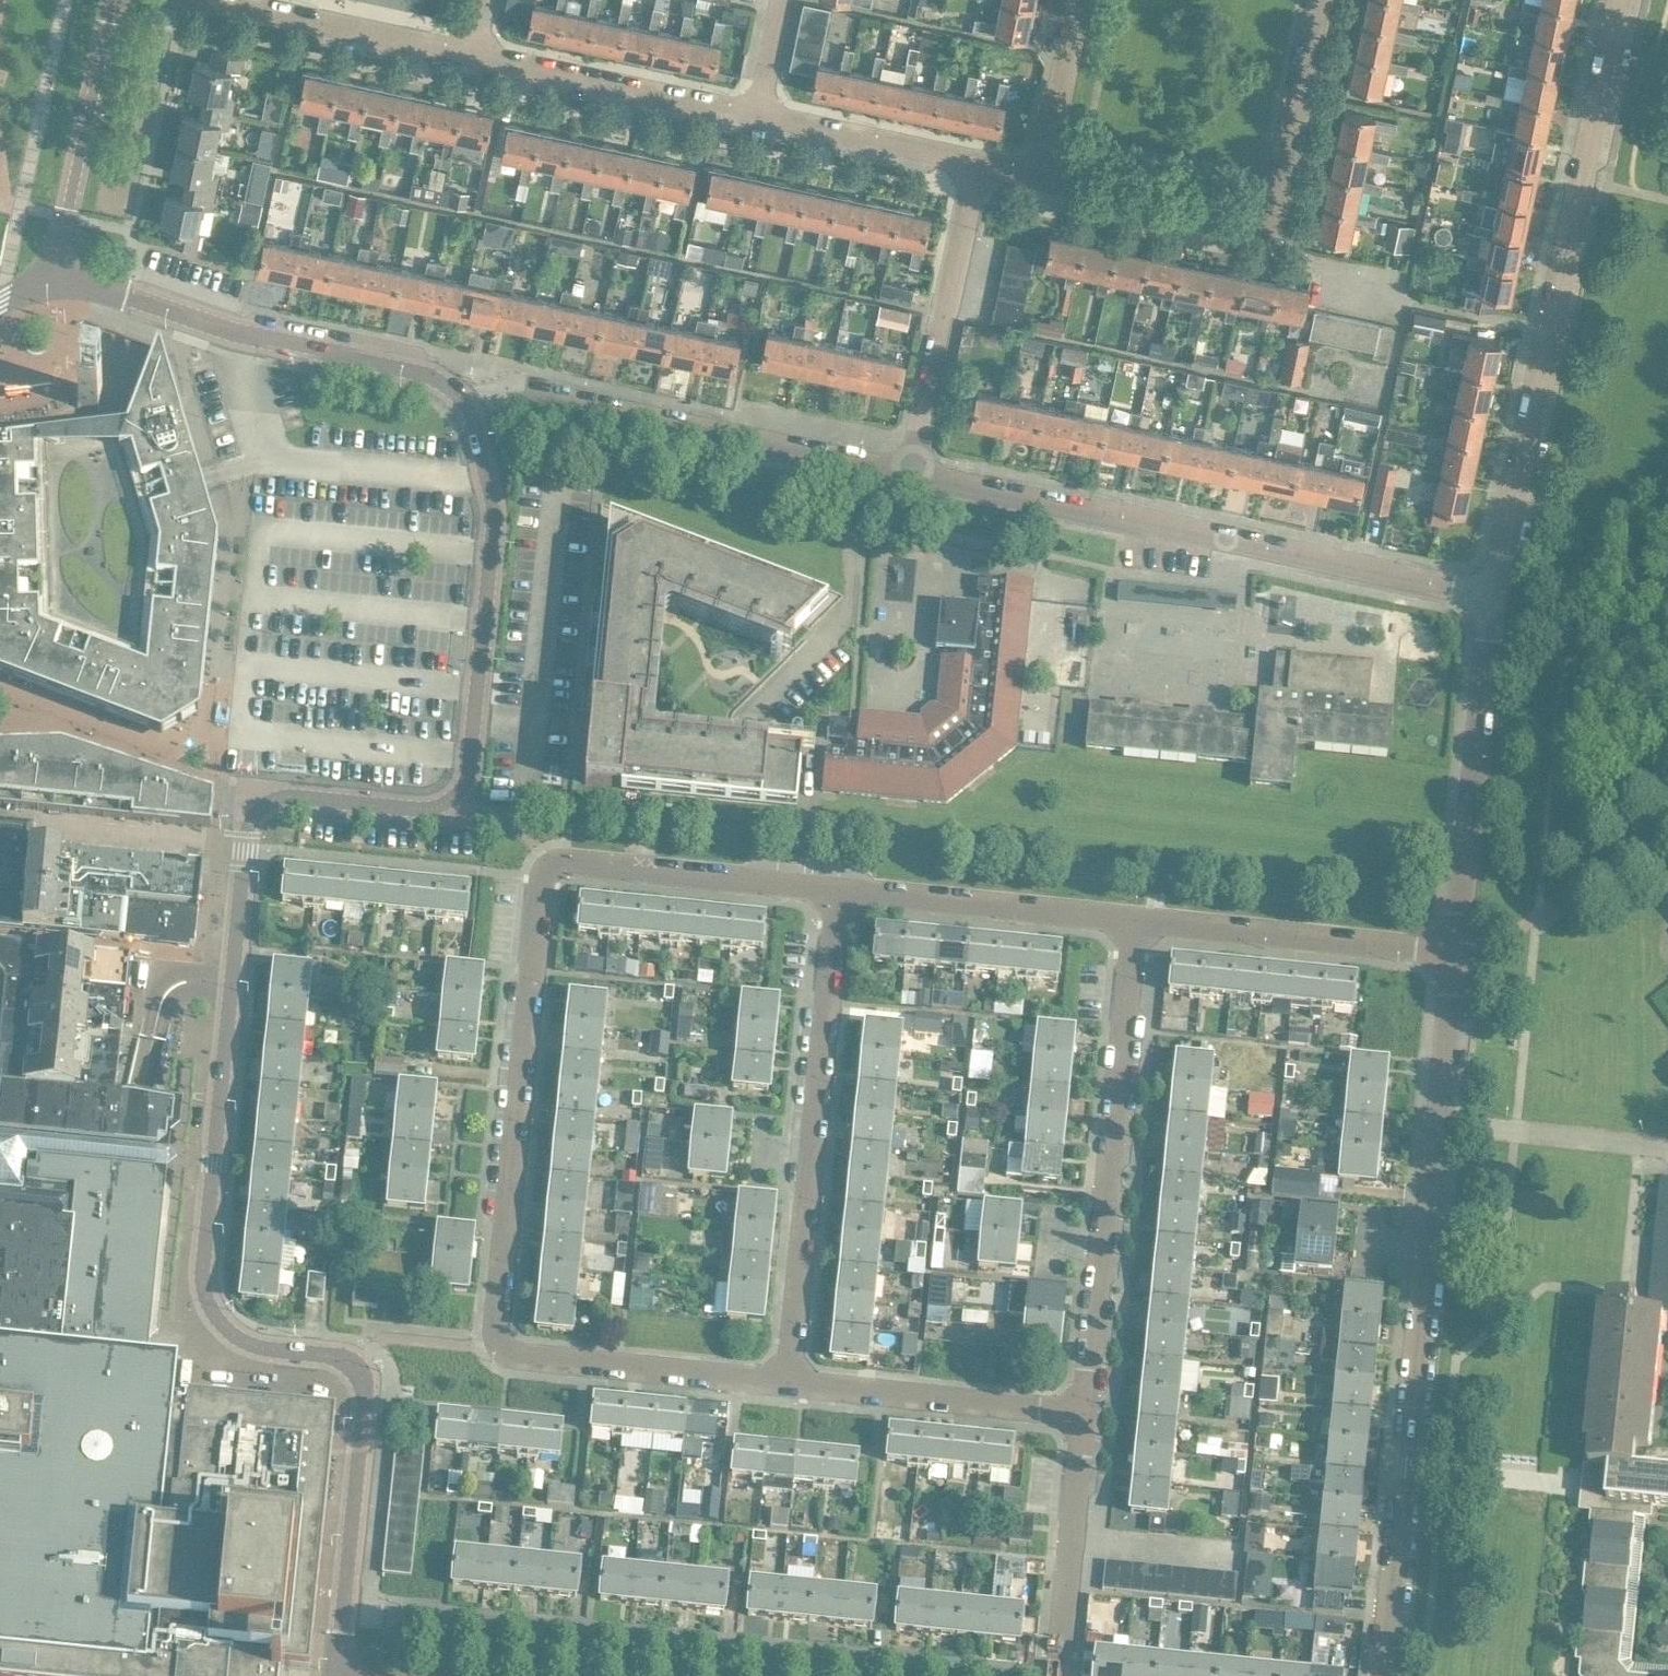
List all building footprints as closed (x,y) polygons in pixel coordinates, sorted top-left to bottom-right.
[(406,8),(407,0),(393,0),(392,5),(406,8)] [(406,8),(421,11),(424,0),(407,0),(406,8)] [(525,0),(506,0),(504,9),(529,14),(531,5),(533,5),(533,2),(525,0)] [(564,12),(566,0),(557,0),(555,10),(533,5),(531,5),(529,14),(526,32),(558,38),(564,12)] [(558,38),(589,45),(595,19),(598,0),(589,0),(586,16),(564,12),(558,38)] [(589,45),(620,52),(626,25),(630,3),(630,0),(623,0),(623,1),(621,1),(616,23),(595,19),(589,45)] [(691,15),(694,1),(687,0),(682,0),(679,13),(683,14),(691,15)] [(1419,7),(1419,4),(1403,0),(1366,0),(1361,23),(1391,30),(1396,8),(1429,15),(1430,9),(1419,7)] [(1570,11),(1572,0),(1540,0),(1539,4),(1570,11)] [(1023,38),(1030,8),(1000,1),(995,24),(974,19),(972,27),(1023,38)] [(1532,36),(1563,43),(1570,11),(1539,4),(1522,1),(1520,10),(1537,14),(1532,36)] [(830,9),(803,3),(802,3),(799,16),(827,22),(830,9)] [(1476,21),(1479,8),(1470,6),(1467,19),(1476,21)] [(626,25),(620,52),(650,58),(656,31),(661,9),(652,8),(647,30),(626,25)] [(656,31),(650,58),(682,65),(688,38),(692,16),(691,15),(683,14),(679,36),(656,31)] [(824,36),(827,22),(799,16),(797,30),(824,36)] [(688,38),(682,65),(713,71),(723,23),(714,21),(710,43),(688,38)] [(1354,54),(1385,61),(1389,39),(1411,44),(1413,34),(1391,30),(1361,23),(1354,54)] [(821,48),(824,36),(797,30),(794,43),(821,48)] [(1563,43),(1532,36),(1515,32),(1513,42),(1530,46),(1525,67),(1557,74),(1563,43)] [(819,62),(821,48),(794,43),(791,56),(819,62)] [(918,48),(909,46),(906,61),(914,63),(918,48)] [(988,46),(985,61),(1014,67),(1017,51),(988,46)] [(839,70),(818,66),(817,65),(815,74),(811,92),(842,98),(847,71),(848,72),(853,50),(844,48),(839,70)] [(202,106),(230,113),(234,95),(225,93),(230,70),(240,72),(242,58),(213,52),(210,65),(194,62),(187,92),(204,96),(202,106)] [(1406,65),(1385,61),(1354,54),(1348,85),(1378,92),(1383,69),(1404,74),(1406,65)] [(870,76),(848,72),(847,71),(842,98),(873,105),(879,78),(884,56),(875,55),(870,76)] [(818,66),(819,62),(791,56),(788,69),(815,74),(817,65),(818,66)] [(901,83),(879,78),(873,105),(904,111),(909,84),(910,84),(914,63),(906,61),(901,83)] [(1508,63),(1506,73),(1523,77),(1518,99),(1550,106),(1557,74),(1525,67),(1508,63)] [(932,89),(910,84),(909,84),(904,111),(935,118),(941,91),(946,70),(937,68),(932,89)] [(1472,75),(1455,71),(1452,85),(1469,89),(1472,75)] [(329,109),(335,80),(304,73),(298,103),(321,108),(316,129),(325,131),(330,110),(329,109)] [(962,95),(941,91),(935,118),(966,125),(972,98),(976,76),(967,74),(962,95)] [(356,139),(361,116),(360,116),(367,87),(335,80),(329,109),(330,110),(352,115),(347,137),(356,139)] [(994,102),(972,98),(966,125),(998,131),(1007,82),(998,81),(994,102)] [(387,146),(392,123),(391,123),(398,93),(367,87),(360,116),(361,116),(383,121),(379,144),(387,146)] [(419,153),(424,130),(422,130),(428,100),(398,93),(391,123),(392,123),(414,128),(409,151),(419,153)] [(1484,102),(1500,105),(1502,96),(1486,93),(1484,102)] [(1502,96),(1500,105),(1516,109),(1512,131),(1543,137),(1550,106),(1518,99),(1502,96)] [(460,107),(428,100),(422,130),(424,130),(445,134),(441,157),(449,159),(451,154),(455,136),(454,136),(460,107)] [(177,142),(212,150),(217,126),(227,128),(230,113),(202,106),(199,117),(183,113),(177,142)] [(492,114),(460,107),(454,136),(455,136),(451,154),(472,159),(471,164),(480,166),(492,114)] [(1336,142),(1367,149),(1371,127),(1393,131),(1395,122),(1342,111),(1336,142)] [(1444,118),(1438,149),(1459,153),(1466,122),(1444,118)] [(498,172),(501,157),(507,126),(498,124),(489,170),(498,172)] [(507,126),(501,157),(523,161),(518,183),(527,185),(532,162),(539,133),(507,126)] [(1496,137),(1491,159),(1536,169),(1543,137),(1512,131),(1495,127),(1493,136),(1496,137)] [(539,133),(532,162),(555,167),(549,194),(558,196),(563,169),(570,139),(539,133)] [(570,139),(563,169),(586,174),(581,195),(590,197),(595,175),(601,146),(570,139)] [(212,150),(177,142),(170,173),(187,177),(184,187),(213,193),(216,176),(207,174),(212,150)] [(1330,174),(1360,180),(1365,158),(1387,163),(1388,153),(1367,149),(1336,142),(1330,174)] [(601,146),(595,175),(617,180),(612,202),(620,204),(625,182),(632,152),(601,146)] [(632,152),(625,182),(648,187),(643,208),(651,210),(656,189),(662,159),(632,152)] [(437,157),(431,187),(444,190),(450,160),(437,157)] [(662,159),(656,189),(678,193),(673,215),(683,217),(687,195),(694,166),(662,159)] [(1536,169),(1505,163),(1488,159),(1486,169),(1503,172),(1499,195),(1529,201),(1536,169)] [(1413,173),(1425,176),(1427,162),(1415,160),(1413,173)] [(1450,184),(1454,163),(1438,160),(1434,180),(1450,184)] [(316,177),(345,183),(347,172),(319,166),(316,177)] [(712,170),(706,199),(728,204),(723,226),(732,228),(737,206),(743,176),(712,170)] [(1382,184),(1360,180),(1330,174),(1324,205),(1354,211),(1358,189),(1380,193),(1382,184)] [(362,175),(359,187),(377,191),(379,179),(362,175)] [(273,189),(286,192),(289,179),(275,176),(273,189)] [(774,183),(743,176),(737,206),(759,211),(755,233),(763,235),(768,212),(774,183)] [(410,183),(407,196),(438,203),(441,190),(410,183)] [(516,190),(515,198),(524,200),(527,185),(518,183),(516,190)] [(798,219),(805,189),(774,183),(768,212),(790,217),(785,239),(794,241),(798,219)] [(261,203),(264,188),(247,184),(244,199),(261,203)] [(199,233),(204,234),(213,193),(184,187),(182,198),(165,194),(159,225),(169,227),(166,243),(195,249),(199,233)] [(322,200),(339,203),(341,190),(324,187),(322,200)] [(1479,201),(1481,191),(1463,187),(1461,198),(1479,201)] [(446,205),(464,209),(468,193),(450,189),(446,205)] [(836,196),(805,189),(798,219),(821,224),(814,255),(823,257),(824,248),(825,248),(830,226),(836,196)] [(1481,191),(1479,201),(1496,205),(1492,227),(1522,234),(1529,201),(1499,195),(1481,191)] [(343,213),(359,216),(363,196),(347,193),(343,213)] [(867,203),(836,196),(830,226),(851,230),(847,253),(856,255),(861,233),(867,203)] [(256,226),(261,205),(242,201),(237,222),(256,226)] [(898,209),(867,203),(861,233),(883,237),(878,260),(887,261),(891,239),(898,209)] [(1376,215),(1354,211),(1324,205),(1317,236),(1348,242),(1352,220),(1374,224),(1376,215)] [(408,209),(395,206),(392,221),(404,224),(408,209)] [(651,211),(642,209),(639,224),(648,226),(651,211)] [(929,216),(898,209),(891,239),(914,244),(909,266),(918,268),(929,216)] [(1485,259),(1515,266),(1522,234),(1492,227),(1474,223),(1472,233),(1490,236),(1485,259)] [(646,236),(648,228),(648,226),(639,224),(637,234),(646,236)] [(1389,224),(1384,250),(1401,253),(1406,228),(1389,224)] [(618,226),(615,241),(632,245),(635,230),(618,226)] [(668,232),(648,228),(646,236),(644,246),(664,250),(668,232)] [(291,278),(300,234),(291,232),(288,245),(263,239),(257,271),(291,278)] [(1075,271),(1081,240),(1049,233),(1047,244),(1035,242),(1034,248),(1031,261),(1029,270),(1043,273),(1045,264),(1065,269),(1062,286),(1071,288),(1075,271)] [(291,278),(324,285),(331,254),(307,249),(310,236),(300,234),(291,278)] [(634,246),(643,248),(644,246),(646,236),(637,234),(634,246)] [(560,252),(563,238),(550,235),(547,249),(560,252)] [(1075,271),(1097,275),(1094,293),(1104,295),(1107,277),(1113,247),(1081,240),(1075,271)] [(1006,244),(1004,255),(1031,261),(1034,248),(1005,242),(1004,243),(1006,244)] [(703,245),(700,259),(723,264),(726,250),(703,245)] [(324,285),(358,293),(368,248),(358,246),(355,259),(331,254),(324,285)] [(1146,254),(1113,247),(1107,277),(1130,282),(1126,300),(1136,302),(1139,284),(1146,254)] [(358,293),(393,300),(400,268),(375,263),(378,251),(368,248),(358,293)] [(620,250),(618,260),(634,264),(636,253),(620,250)] [(729,252),(727,264),(745,268),(748,256),(729,252)] [(1178,261),(1146,254),(1139,284),(1162,289),(1158,306),(1168,309),(1171,291),(1178,261)] [(667,275),(670,260),(649,255),(646,270),(667,275)] [(1004,255),(1001,269),(1028,274),(1029,270),(1031,261),(1004,255)] [(1497,311),(1500,296),(1508,298),(1515,266),(1485,259),(1467,255),(1466,265),(1484,269),(1479,291),(1462,287),(1458,303),(1497,311)] [(393,300),(426,307),(436,263),(426,261),(423,273),(400,268),(393,300)] [(1171,291),(1169,304),(1192,309),(1191,313),(1201,316),(1204,298),(1210,267),(1178,261),(1171,291)] [(426,307),(460,314),(467,283),(442,278),(445,265),(436,263),(426,307)] [(1210,267),(1204,298),(1226,302),(1223,320),(1232,322),(1235,305),(1242,274),(1210,267)] [(1026,287),(1028,274),(1001,269),(999,282),(1026,287)] [(714,274),(702,272),(699,285),(711,288),(714,274)] [(1263,329),(1267,312),(1274,281),(1242,274),(1235,305),(1258,309),(1254,327),(1263,329)] [(460,314),(493,321),(503,278),(494,276),(491,288),(467,283),(460,314)] [(493,321),(527,328),(534,297),(510,292),(513,280),(503,278),(493,321)] [(754,294),(757,281),(744,278),(741,291),(754,294)] [(1274,281),(1267,312),(1290,316),(1286,333),(1296,335),(1300,317),(1306,288),(1274,281)] [(881,282),(878,297),(909,303),(912,288),(881,282)] [(999,282),(996,295),(1023,300),(1026,287),(999,282)] [(561,336),(595,343),(602,312),(577,307),(582,285),(573,283),(570,292),(561,336)] [(527,328),(561,336),(570,292),(561,289),(558,302),(534,297),(527,328)] [(1020,314),(1023,300),(996,295),(993,308),(1020,314)] [(595,343),(629,350),(638,306),(629,304),(626,317),(602,312),(595,343)] [(879,305),(875,321),(905,328),(908,311),(879,305)] [(629,350),(662,357),(669,326),(645,321),(647,308),(638,306),(629,350)] [(1018,327),(1020,314),(993,308),(991,319),(989,319),(989,321),(1018,327)] [(1308,337),(1321,340),(1327,313),(1314,311),(1308,337)] [(1196,337),(1201,316),(1191,313),(1186,335),(1196,337)] [(1340,316),(1327,313),(1321,340),(1334,343),(1340,316)] [(1414,313),(1410,330),(1441,336),(1444,319),(1414,313)] [(1353,319),(1340,316),(1334,343),(1347,346),(1353,319)] [(1036,318),(1033,330),(1061,336),(1064,321),(1049,318),(1049,321),(1036,318)] [(662,357),(696,364),(706,321),(696,319),(693,331),(669,326),(662,357)] [(804,319),(803,326),(794,369),(828,376),(834,344),(810,339),(814,321),(804,319)] [(1366,322),(1353,319),(1347,346),(1361,349),(1366,322)] [(706,321),(696,364),(730,372),(737,341),(712,336),(715,323),(706,321)] [(1366,322),(1361,349),(1374,351),(1380,325),(1366,322)] [(794,369),(803,326),(793,324),(790,335),(766,330),(759,361),(794,369)] [(1380,325),(1374,351),(1373,357),(1388,361),(1395,328),(1380,325)] [(1466,347),(1461,371),(1492,378),(1500,343),(1452,333),(1449,343),(1466,347)] [(1019,349),(1041,353),(1043,341),(1022,336),(1019,349)] [(858,350),(834,344),(828,376),(862,383),(871,340),(861,338),(858,350)] [(1278,379),(1298,383),(1307,342),(1286,338),(1278,379)] [(880,342),(871,340),(862,383),(895,391),(902,359),(877,354),(880,342)] [(1148,355),(1159,358),(1162,344),(1162,343),(1151,340),(1148,355)] [(1062,344),(1059,359),(1082,364),(1085,350),(1062,344)] [(1174,347),(1162,344),(1159,358),(1172,360),(1174,347)] [(0,443),(0,676),(161,737),(199,714),(215,561),(217,541),(201,487),(195,467),(194,462),(166,368),(163,359),(162,354),(160,348),(157,347),(147,374),(135,406),(125,402),(114,430),(12,442),(0,443)] [(1192,362),(1215,366),(1218,356),(1194,351),(1192,362)] [(1096,368),(1112,371),(1115,357),(1099,354),(1096,368)] [(1223,371),(1240,375),(1243,360),(1226,357),(1224,368),(1223,371)] [(1401,359),(1399,370),(1413,373),(1415,362),(1401,359)] [(1459,380),(1454,404),(1485,411),(1492,378),(1461,371),(1444,367),(1442,377),(1459,380)] [(1187,372),(1184,384),(1202,388),(1205,376),(1187,372)] [(1395,372),(1391,390),(1402,392),(1406,374),(1395,372)] [(1220,395),(1243,400),(1246,385),(1223,380),(1220,395)] [(101,388),(81,384),(76,405),(97,409),(101,388)] [(1001,430),(1011,386),(1001,384),(999,396),(976,392),(969,423),(1001,430)] [(1246,385),(1243,400),(1266,404),(1269,389),(1246,385)] [(1020,388),(1011,386),(1001,430),(1033,437),(1040,405),(1017,401),(1020,388)] [(1033,437),(1065,443),(1075,399),(1065,397),(1062,410),(1040,405),(1033,437)] [(1065,443),(1098,450),(1105,419),(1081,414),(1084,402),(1075,399),(1065,443)] [(1452,414),(1447,438),(1477,445),(1485,411),(1454,404),(1437,401),(1435,410),(1452,414)] [(1098,450),(1129,457),(1139,413),(1140,407),(1132,405),(1130,411),(1129,411),(1127,424),(1105,419),(1098,450)] [(1380,414),(1362,410),(1360,421),(1377,425),(1380,414)] [(1129,457),(1161,464),(1168,432),(1146,428),(1149,415),(1139,413),(1129,457)] [(1272,413),(1266,441),(1257,484),(1289,491),(1296,460),(1300,444),(1276,440),(1281,416),(1272,413)] [(1161,464),(1193,471),(1203,427),(1194,425),(1191,437),(1168,432),(1161,464)] [(1402,441),(1405,429),(1386,426),(1383,437),(1402,441)] [(1193,471),(1225,478),(1232,446),(1210,442),(1212,428),(1203,427),(1193,471)] [(1444,448),(1439,472),(1470,479),(1477,445),(1447,438),(1430,434),(1427,444),(1444,448)] [(1257,484),(1266,441),(1257,438),(1254,451),(1232,446),(1225,478),(1257,484)] [(1296,460),(1289,491),(1321,498),(1333,444),(1318,440),(1316,451),(1321,452),(1318,464),(1296,460)] [(1333,444),(1321,498),(1354,505),(1361,474),(1337,469),(1340,456),(1346,458),(1349,448),(1333,444)] [(1377,466),(1368,507),(1384,510),(1393,469),(1377,466)] [(1470,479),(1439,472),(1422,468),(1420,478),(1437,482),(1428,521),(1446,525),(1449,510),(1463,513),(1470,479)] [(608,546),(584,783),(621,786),(666,791),(796,804),(802,750),(812,751),(813,742),(653,726),(665,607),(786,653),(789,644),(782,641),(807,616),(825,599),(812,594),(637,528),(611,518),(608,546)] [(875,590),(894,591),(895,562),(877,561),(875,590)] [(826,747),(823,790),(858,793),(880,796),(922,800),(945,802),(964,787),(996,761),(1014,746),(1016,724),(1017,722),(1021,680),(1023,664),(1028,617),(1032,581),(998,578),(978,575),(976,591),(980,591),(978,603),(940,599),(935,647),(936,647),(936,646),(944,647),(943,655),(942,655),(937,703),(931,703),(920,712),(920,717),(862,711),(859,711),(857,740),(853,739),(846,745),(846,748),(826,747)] [(1234,595),(1223,594),(1221,610),(1232,611),(1234,595)] [(1275,653),(1275,656),(1272,689),(1258,687),(1255,721),(1237,719),(1237,717),(1236,717),(1235,719),(1212,716),(1212,709),(1201,707),(1196,758),(1252,764),(1250,785),(1251,785),(1252,781),(1290,785),(1290,789),(1291,789),(1295,743),(1388,753),(1393,709),(1391,708),(1390,710),(1367,708),(1371,662),(1290,653),(1290,654),(1275,653)] [(1070,688),(1047,687),(1046,737),(1068,738),(1070,688)] [(1084,747),(1122,751),(1127,700),(1107,698),(1106,705),(1090,704),(1090,701),(1089,702),(1084,747)] [(1122,751),(1158,754),(1163,709),(1162,709),(1162,711),(1138,709),(1139,701),(1127,700),(1122,751)] [(1158,754),(1196,758),(1201,707),(1189,706),(1188,714),(1163,712),(1163,709),(1158,754)] [(815,710),(815,727),(833,726),(833,709),(815,710)] [(86,813),(210,826),(213,792),(60,741),(0,743),(0,804),(86,813)] [(202,860),(32,843),(34,821),(18,819),(18,823),(0,821),(0,925),(18,927),(18,929),(37,931),(38,926),(44,927),(69,930),(71,933),(76,934),(78,931),(89,932),(90,935),(95,936),(98,933),(128,936),(128,935),(130,936),(161,939),(162,935),(171,936),(178,944),(188,945),(188,941),(194,942),(202,860)] [(302,906),(312,907),(315,872),(308,871),(308,869),(296,868),(296,870),(285,869),(284,878),(283,878),(283,883),(284,883),(282,899),(303,901),(302,906)] [(324,873),(315,872),(312,907),(323,908),(323,903),(343,905),(346,875),(337,874),(337,872),(324,871),(324,873)] [(356,876),(346,875),(343,905),(364,907),(363,912),(373,913),(377,878),(368,877),(369,875),(357,874),(356,876)] [(377,878),(373,913),(383,914),(384,910),(404,912),(407,881),(397,880),(397,878),(385,877),(385,879),(377,878)] [(417,882),(407,881),(404,912),(424,914),(424,918),(434,919),(438,884),(430,883),(430,882),(418,880),(417,882)] [(446,885),(438,884),(434,919),(444,920),(445,916),(466,918),(468,900),(468,901),(468,897),(469,887),(458,886),(458,884),(446,883),(446,885)] [(598,935),(608,936),(611,902),(603,901),(603,899),(591,898),(591,900),(580,899),(579,909),(579,913),(577,929),(598,931),(598,935)] [(620,903),(611,902),(608,936),(619,938),(619,933),(638,935),(642,905),(632,904),(632,902),(620,901),(620,903)] [(659,942),(668,943),(671,908),(663,907),(664,905),(652,904),(651,906),(642,905),(638,935),(659,937),(659,942)] [(699,942),(702,911),(693,910),(693,908),(681,907),(680,909),(671,908),(668,943),(679,944),(679,940),(699,942)] [(713,912),(702,911),(699,942),(720,944),(720,948),(729,949),(733,914),(725,913),(725,911),(713,910),(713,912)] [(733,914),(729,949),(740,950),(740,946),(761,948),(763,931),(764,931),(764,927),(763,927),(764,917),(753,916),(754,914),(741,913),(741,915),(733,914)] [(893,966),(903,967),(907,932),(898,931),(899,929),(887,928),(887,930),(876,929),(875,939),(874,938),(874,943),(873,959),(893,961),(893,966)] [(915,933),(907,932),(903,967),(913,968),(913,964),(934,966),(937,935),(927,934),(928,932),(915,931),(915,933)] [(363,934),(349,932),(347,945),(362,947),(363,934)] [(947,936),(937,935),(934,966),(954,968),(953,972),(964,973),(968,938),(959,937),(959,935),(947,934),(947,936)] [(2,1014),(0,1042),(0,1050),(5,1057),(2,1083),(0,1085),(0,1140),(17,1142),(27,1134),(145,1145),(145,1142),(157,1143),(166,1135),(167,1122),(171,1123),(173,1099),(174,1092),(173,1099),(153,1096),(153,1097),(137,1096),(124,1095),(125,1092),(115,1091),(129,952),(38,943),(37,942),(4,938),(4,937),(0,936),(0,969),(6,976),(2,1011),(4,1013),(2,1014)] [(976,939),(968,938),(964,973),(974,974),(974,970),(995,972),(998,941),(988,940),(988,938),(976,937),(976,939)] [(1015,978),(1025,979),(1028,945),(1020,944),(1020,942),(1008,941),(1008,942),(998,941),(995,972),(1015,974),(1015,978)] [(1037,945),(1028,945),(1025,979),(1035,980),(1035,976),(1057,978),(1058,962),(1059,962),(1059,957),(1060,947),(1049,946),(1049,945),(1037,943),(1037,945)] [(458,957),(459,948),(446,947),(445,956),(458,957)] [(589,970),(590,957),(574,955),(573,968),(589,970)] [(1199,997),(1203,962),(1194,961),(1194,959),(1182,958),(1182,960),(1172,959),(1171,969),(1170,969),(1169,973),(1170,973),(1168,989),(1189,992),(1189,996),(1199,997)] [(606,959),(604,972),(617,973),(618,960),(606,959)] [(634,975),(635,961),(618,959),(618,960),(617,973),(634,975)] [(276,961),(272,993),(307,996),(310,973),(312,973),(313,967),(310,967),(310,965),(276,961)] [(1230,996),(1233,965),(1223,964),(1223,962),(1211,961),(1211,963),(1203,962),(1199,997),(1210,998),(1210,994),(1230,996)] [(443,994),(478,998),(481,967),(446,963),(446,964),(444,964),(443,970),(446,970),(443,994)] [(653,977),(654,966),(640,964),(639,976),(653,977)] [(1243,966),(1233,965),(1230,996),(1250,998),(1250,1003),(1260,1004),(1263,968),(1255,967),(1255,965),(1243,964),(1243,966)] [(1290,1002),(1294,971),(1284,970),(1284,968),(1272,967),(1272,969),(1263,968),(1260,1004),(1270,1005),(1271,1000),(1290,1002)] [(693,971),(682,970),(681,980),(692,981),(693,971)] [(697,982),(711,983),(712,971),(698,970),(697,982)] [(1321,1010),(1324,974),(1315,973),(1315,972),(1304,970),(1304,972),(1294,971),(1290,1002),(1290,1007),(1311,1009),(1311,1013),(1314,1017),(1320,1017),(1321,1010)] [(386,971),(383,988),(394,990),(397,973),(386,971)] [(1324,974),(1321,1010),(1331,1011),(1331,1006),(1352,1008),(1354,991),(1354,992),(1355,987),(1354,987),(1355,978),(1344,977),(1344,974),(1333,973),(1333,975),(1324,974)] [(673,987),(664,986),(663,999),(672,1000),(673,987)] [(918,989),(918,993),(917,1005),(929,1006),(930,990),(918,989)] [(568,1022),(603,1025),(605,1002),(608,1003),(609,996),(606,996),(606,994),(571,991),(568,1022)] [(900,1004),(917,1005),(918,993),(901,991),(900,1004)] [(931,1006),(941,1007),(943,992),(932,991),(931,1006)] [(980,991),(979,1005),(1008,1006),(1009,993),(980,991)] [(269,1023),(307,1027),(308,1020),(305,1020),(307,996),(272,993),(269,1023)] [(773,1028),(777,997),(742,993),(742,994),(739,994),(738,1000),(741,1000),(739,1024),(773,1028)] [(438,1018),(437,1025),(475,1029),(478,998),(443,994),(441,1018),(438,1018)] [(678,1018),(691,1019),(693,1003),(680,1002),(678,1018)] [(943,1015),(917,1012),(915,1030),(941,1033),(943,1015)] [(953,1015),(952,1031),(966,1032),(967,1017),(953,1015)] [(691,1020),(677,1018),(675,1039),(689,1041),(691,1020)] [(863,1052),(898,1055),(900,1032),(903,1033),(904,1026),(901,1026),(901,1024),(866,1021),(863,1052)] [(568,1022),(565,1053),(602,1056),(603,1049),(600,1049),(603,1025),(568,1022)] [(307,1027),(269,1023),(266,1054),(301,1057),(303,1034),(306,1034),(307,1027)] [(733,1055),(770,1059),(773,1028),(739,1024),(736,1048),(733,1048),(733,1055)] [(1069,1058),(1072,1027),(1038,1024),(1038,1025),(1034,1024),(1034,1031),(1037,1031),(1034,1055),(1069,1058)] [(475,1029),(437,1025),(437,1031),(440,1032),(437,1056),(452,1057),(452,1058),(457,1058),(472,1059),(475,1029)] [(1307,1044),(1309,1029),(1289,1027),(1287,1041),(1307,1044)] [(666,1055),(668,1033),(652,1032),(650,1053),(666,1055)] [(1355,1049),(1356,1036),(1340,1034),(1339,1047),(1355,1049)] [(354,1061),(367,1063),(369,1048),(356,1047),(354,1061)] [(863,1052),(860,1083),(898,1086),(898,1080),(896,1079),(898,1055),(863,1052)] [(602,1063),(602,1056),(565,1053),(562,1083),(597,1086),(599,1063),(602,1063)] [(1177,1053),(1174,1084),(1209,1087),(1211,1064),(1214,1065),(1215,1058),(1212,1058),(1212,1056),(1177,1053)] [(301,1057),(266,1054),(263,1084),(301,1088),(302,1081),(299,1081),(301,1057)] [(375,1055),(374,1071),(401,1074),(403,1058),(375,1055)] [(770,1059),(733,1055),(732,1061),(735,1062),(732,1086),(747,1087),(747,1088),(752,1088),(753,1088),(767,1089),(770,1059)] [(1028,1085),(1066,1089),(1069,1058),(1034,1055),(1032,1079),(1028,1078),(1028,1085)] [(1348,1086),(1382,1090),(1386,1059),(1351,1055),(1351,1056),(1348,1056),(1347,1062),(1350,1062),(1348,1086)] [(995,1056),(993,1068),(1011,1071),(1013,1059),(995,1056)] [(1294,1066),(1285,1065),(1284,1079),(1292,1080),(1294,1066)] [(653,1083),(652,1072),(631,1072),(631,1084),(653,1083)] [(961,1079),(953,1078),(951,1092),(960,1093),(961,1079)] [(664,1080),(655,1079),(654,1092),(663,1093),(664,1080)] [(433,1090),(434,1085),(433,1084),(433,1085),(399,1081),(399,1083),(396,1082),(396,1088),(398,1089),(396,1112),(431,1116),(433,1092),(435,1092),(435,1091),(433,1090)] [(562,1083),(559,1114),(596,1117),(597,1111),(594,1111),(597,1086),(562,1083)] [(857,1113),(892,1116),(894,1093),(897,1093),(898,1086),(860,1083),(857,1113)] [(301,1088),(263,1084),(260,1114),(295,1118),(297,1094),(300,1094),(301,1088)] [(705,1098),(706,1087),(684,1084),(683,1096),(705,1098)] [(1209,1087),(1174,1084),(1171,1115),(1209,1119),(1226,1120),(1227,1105),(1207,1103),(1209,1087)] [(1066,1089),(1028,1085),(1027,1092),(1031,1092),(1028,1116),(1063,1119),(1066,1089)] [(1342,1116),(1379,1120),(1382,1090),(1348,1086),(1345,1110),(1342,1110),(1342,1116)] [(363,1108),(365,1090),(350,1088),(348,1107),(363,1108)] [(641,1093),(632,1092),(631,1106),(640,1106),(641,1093)] [(1249,1092),(1247,1115),(1271,1117),(1273,1094),(1249,1092)] [(975,1094),(967,1093),(965,1107),(974,1107),(975,1094)] [(339,1121),(340,1105),(325,1103),(323,1119),(339,1121)] [(943,1103),(941,1118),(956,1119),(957,1105),(943,1103)] [(964,1128),(977,1129),(979,1110),(966,1109),(964,1128)] [(728,1115),(695,1111),(694,1112),(692,1112),(691,1118),(694,1118),(692,1142),(726,1146),(729,1121),(730,1121),(730,1120),(729,1120),(730,1114),(728,1114),(728,1115)] [(391,1136),(390,1143),(428,1147),(431,1116),(396,1112),(394,1136),(391,1136)] [(889,1141),(892,1116),(857,1113),(854,1144),(891,1147),(892,1141),(889,1141)] [(295,1118),(260,1114),(257,1144),(295,1148),(295,1141),(292,1141),(295,1118)] [(559,1114),(556,1144),(590,1148),(593,1124),(595,1124),(596,1117),(559,1114)] [(1168,1146),(1203,1149),(1205,1126),(1208,1126),(1209,1119),(1171,1115),(1168,1146)] [(1063,1119),(1028,1116),(1026,1140),(1022,1139),(1022,1146),(1060,1150),(1063,1119)] [(1379,1120),(1342,1116),(1341,1123),(1344,1123),(1342,1147),(1376,1151),(1379,1120)] [(347,1120),(345,1133),(358,1135),(360,1122),(347,1120)] [(1279,1120),(1277,1140),(1295,1142),(1297,1122),(1279,1120)] [(623,1151),(636,1152),(639,1122),(626,1121),(623,1151)] [(659,1138),(660,1124),(648,1123),(647,1137),(659,1138)] [(956,1124),(948,1123),(946,1136),(955,1137),(956,1124)] [(1254,1153),(1268,1154),(1269,1135),(1256,1134),(1254,1153)] [(1275,1156),(1283,1157),(1290,1151),(1291,1143),(1276,1141),(1275,1156)] [(688,1173),(700,1174),(722,1177),(723,1177),(724,1171),(725,1172),(725,1170),(724,1170),(726,1146),(692,1142),(689,1166),(686,1165),(685,1172),(689,1172),(688,1173)] [(428,1147),(390,1143),(389,1149),(392,1150),(390,1174),(425,1177),(428,1147)] [(1251,1174),(1252,1143),(1232,1143),(1231,1174),(1251,1174)] [(254,1175),(289,1178),(291,1161),(299,1161),(300,1148),(295,1148),(257,1144),(254,1175)] [(588,1171),(590,1148),(556,1144),(552,1175),(590,1178),(591,1171),(588,1171)] [(891,1147),(854,1144),(851,1174),(885,1178),(888,1154),(891,1154),(891,1147)] [(1060,1150),(1022,1146),(1009,1144),(1006,1175),(1037,1178),(1037,1179),(1042,1179),(1057,1180),(1060,1150)] [(1203,1149),(1168,1146),(1165,1176),(1203,1180),(1203,1173),(1200,1173),(1203,1149)] [(1313,1175),(1274,1171),(1271,1194),(1317,1198),(1319,1177),(1372,1182),(1372,1183),(1373,1183),(1376,1151),(1342,1147),(1340,1160),(1319,1158),(1319,1167),(1314,1167),(1313,1175)] [(343,1168),(357,1169),(359,1149),(345,1148),(343,1168)] [(146,1355),(139,1354),(140,1344),(148,1345),(149,1331),(164,1191),(160,1190),(162,1178),(154,1168),(142,1167),(143,1163),(49,1154),(48,1158),(36,1156),(28,1163),(26,1179),(28,1179),(26,1193),(4,1191),(5,1187),(3,1187),(2,1194),(0,1194),(0,1675),(280,1675),(281,1663),(309,1666),(335,1408),(187,1393),(187,1398),(173,1396),(177,1358),(146,1355)] [(660,1171),(662,1155),(645,1154),(644,1169),(660,1171)] [(956,1193),(982,1196),(986,1157),(960,1154),(956,1193)] [(1266,1170),(1267,1156),(1259,1156),(1257,1170),(1266,1170)] [(324,1181),(334,1182),(336,1166),(326,1165),(324,1181)] [(634,1183),(635,1172),(622,1170),(621,1182),(633,1183),(634,1183)] [(425,1177),(390,1174),(387,1197),(385,1197),(384,1203),(387,1203),(387,1205),(421,1208),(422,1209),(422,1203),(424,1203),(424,1202),(422,1202),(425,1177)] [(883,1201),(885,1178),(851,1174),(847,1205),(885,1208),(886,1201),(883,1201)] [(254,1175),(251,1205),(289,1209),(289,1203),(286,1203),(289,1178),(254,1175)] [(590,1178),(552,1175),(549,1205),(584,1209),(586,1185),(589,1185),(590,1178)] [(1162,1207),(1196,1210),(1199,1186),(1202,1186),(1203,1180),(1165,1176),(1162,1207)] [(1663,1314),(1667,1315),(1667,1178),(1661,1178),(1649,1299),(1652,1299),(1651,1311),(1650,1313),(1663,1314)] [(633,1183),(621,1182),(616,1181),(613,1212),(631,1213),(633,1183)] [(932,1183),(923,1182),(922,1196),(930,1197),(932,1183)] [(681,1187),(640,1183),(637,1213),(678,1217),(681,1187)] [(736,1224),(771,1227),(773,1203),(775,1203),(775,1202),(773,1202),(774,1196),(773,1196),(772,1196),(739,1193),(739,1194),(736,1194),(735,1200),(738,1200),(736,1224)] [(984,1210),(981,1233),(1016,1237),(1018,1213),(1020,1213),(1020,1212),(1018,1211),(1019,1206),(1018,1205),(1018,1206),(984,1202),(984,1204),(981,1203),(980,1209),(984,1210)] [(1300,1211),(1297,1235),(1332,1239),(1335,1214),(1336,1214),(1336,1213),(1335,1213),(1335,1207),(1334,1207),(1334,1208),(1300,1204),(1300,1205),(1297,1205),(1297,1211),(1300,1211)] [(248,1236),(283,1240),(285,1216),(288,1216),(289,1209),(251,1205),(248,1236)] [(584,1209),(549,1205),(546,1235),(583,1239),(584,1233),(582,1232),(584,1209)] [(885,1208),(847,1205),(844,1235),(879,1239),(881,1215),(884,1215),(885,1208)] [(1194,1234),(1196,1210),(1162,1207),(1159,1237),(1197,1241),(1197,1234),(1194,1234)] [(1251,1212),(1250,1230),(1262,1232),(1264,1214),(1251,1212)] [(1230,1231),(1242,1233),(1243,1233),(1244,1215),(1231,1214),(1230,1231)] [(944,1215),(936,1215),(934,1228),(943,1229),(944,1215)] [(352,1235),(353,1222),(340,1221),(339,1234),(352,1235)] [(916,1222),(914,1241),(925,1242),(927,1223),(916,1222)] [(437,1231),(435,1255),(469,1258),(472,1234),(473,1234),(473,1233),(472,1233),(472,1227),(471,1227),(437,1224),(437,1225),(435,1225),(434,1231),(437,1231)] [(730,1254),(767,1258),(771,1227),(736,1224),(733,1248),(730,1247),(730,1254)] [(934,1229),(933,1245),(943,1245),(944,1230),(934,1229)] [(1249,1232),(1247,1250),(1259,1252),(1261,1233),(1249,1232)] [(1016,1237),(981,1233),(979,1257),(976,1257),(975,1263),(978,1263),(978,1265),(1011,1268),(1011,1269),(1012,1269),(1013,1263),(1015,1263),(1015,1262),(1013,1262),(1016,1237)] [(583,1239),(546,1235),(543,1265),(578,1269),(580,1246),(583,1246),(583,1239)] [(844,1235),(841,1265),(879,1269),(879,1263),(877,1262),(879,1239),(844,1235)] [(1330,1263),(1332,1239),(1297,1235),(1295,1256),(1282,1254),(1280,1272),(1307,1275),(1307,1268),(1328,1270),(1329,1270),(1329,1264),(1331,1265),(1331,1263),(1330,1263)] [(283,1240),(248,1236),(245,1266),(282,1270),(283,1264),(280,1263),(283,1240)] [(1155,1267),(1190,1270),(1193,1247),(1196,1247),(1197,1241),(1159,1237),(1155,1267)] [(905,1271),(921,1273),(925,1242),(914,1241),(909,1240),(905,1271)] [(626,1244),(617,1243),(616,1256),(625,1257),(626,1244)] [(1239,1245),(1231,1244),(1229,1257),(1238,1258),(1239,1245)] [(933,1245),(932,1259),(942,1260),(943,1245),(933,1245)] [(632,1271),(647,1273),(648,1255),(634,1254),(632,1271)] [(767,1258),(730,1254),(729,1261),(732,1261),(729,1285),(764,1289),(767,1258)] [(467,1283),(469,1258),(435,1255),(432,1278),(429,1278),(428,1284),(431,1285),(431,1286),(465,1289),(465,1290),(466,1290),(467,1284),(468,1284),(468,1283),(467,1283)] [(540,1296),(577,1300),(578,1293),(575,1293),(578,1269),(543,1265),(540,1296)] [(878,1276),(879,1269),(841,1265),(838,1295),(873,1299),(875,1276),(878,1276)] [(285,1271),(282,1270),(245,1266),(241,1298),(256,1299),(256,1300),(261,1300),(262,1300),(276,1301),(278,1283),(284,1284),(285,1271)] [(1152,1297),(1190,1301),(1191,1295),(1188,1294),(1190,1270),(1155,1267),(1152,1297)] [(305,1300),(306,1300),(322,1301),(325,1275),(308,1273),(305,1300)] [(621,1307),(624,1274),(614,1273),(610,1305),(621,1307)] [(927,1306),(946,1307),(949,1308),(952,1276),(930,1274),(927,1306)] [(1025,1315),(1060,1319),(1062,1294),(1064,1294),(1064,1293),(1063,1293),(1063,1287),(1062,1287),(1028,1284),(1019,1283),(1018,1298),(1013,1297),(1011,1314),(1025,1315)] [(726,1316),(729,1316),(760,1319),(760,1320),(761,1320),(762,1314),(763,1314),(763,1313),(762,1313),(764,1289),(729,1285),(727,1309),(724,1308),(724,1314),(726,1315),(726,1316)] [(1344,1293),(1342,1317),(1376,1320),(1380,1288),(1379,1288),(1379,1289),(1345,1285),(1345,1287),(1342,1287),(1341,1293),(1344,1293)] [(353,1290),(352,1298),(351,1305),(376,1307),(378,1292),(353,1290)] [(1263,1292),(1242,1290),(1241,1301),(1262,1303),(1263,1292)] [(1584,1464),(1610,1467),(1605,1511),(1635,1514),(1634,1515),(1645,1516),(1652,1517),(1653,1503),(1667,1505),(1667,1471),(1633,1468),(1635,1446),(1649,1448),(1663,1314),(1650,1313),(1651,1311),(1636,1310),(1637,1297),(1608,1294),(1607,1307),(1600,1306),(1584,1464)] [(870,1323),(873,1299),(838,1295),(835,1326),(872,1330),(873,1323),(870,1323)] [(577,1300),(540,1296),(537,1327),(551,1329),(551,1330),(556,1330),(557,1330),(571,1331),(574,1307),(576,1307),(577,1300)] [(1291,1298),(1269,1296),(1268,1309),(1283,1310),(1290,1311),(1291,1298)] [(1190,1301),(1152,1297),(1149,1329),(1184,1332),(1186,1308),(1190,1308),(1190,1301)] [(905,1320),(918,1321),(920,1304),(907,1303),(905,1320)] [(946,1307),(927,1306),(925,1320),(945,1322),(946,1307)] [(1265,1339),(1280,1341),(1283,1310),(1268,1309),(1265,1339)] [(1060,1319),(1025,1315),(1023,1338),(1020,1338),(1019,1344),(1022,1345),(1022,1346),(1056,1349),(1056,1350),(1057,1350),(1057,1344),(1059,1344),(1059,1343),(1058,1343),(1060,1319)] [(1376,1320),(1342,1317),(1340,1332),(1323,1331),(1322,1345),(1373,1350),(1376,1320)] [(1258,1338),(1259,1325),(1250,1324),(1249,1337),(1258,1338)] [(872,1330),(835,1326),(832,1357),(846,1359),(852,1360),(852,1359),(866,1361),(869,1337),(871,1337),(872,1330)] [(1184,1332),(1149,1329),(1146,1358),(1184,1362),(1184,1356),(1182,1355),(1184,1332)] [(901,1355),(915,1356),(917,1335),(903,1334),(901,1355)] [(1262,1370),(1277,1371),(1280,1341),(1265,1339),(1262,1370)] [(1241,1340),(1239,1357),(1255,1359),(1256,1341),(1241,1340)] [(1370,1381),(1373,1350),(1322,1345),(1320,1360),(1337,1362),(1335,1377),(1370,1381)] [(1183,1368),(1184,1362),(1146,1358),(1143,1388),(1178,1392),(1180,1368),(1183,1368)] [(1243,1377),(1254,1378),(1255,1369),(1244,1368),(1243,1377)] [(1277,1390),(1278,1378),(1260,1376),(1259,1388),(1277,1390)] [(1330,1401),(1329,1408),(1367,1412),(1370,1381),(1335,1377),(1333,1402),(1330,1401)] [(1243,1399),(1252,1399),(1253,1386),(1244,1385),(1243,1399)] [(1140,1419),(1178,1423),(1178,1416),(1175,1416),(1178,1392),(1143,1388),(1140,1419)] [(622,1436),(625,1402),(617,1401),(617,1398),(605,1397),(605,1400),(594,1398),(593,1408),(592,1407),(592,1412),(591,1428),(611,1431),(611,1434),(622,1436)] [(1224,1417),(1248,1420),(1250,1400),(1226,1398),(1224,1417)] [(652,1435),(656,1405),(645,1404),(646,1402),(634,1400),(634,1403),(625,1402),(622,1436),(632,1437),(632,1433),(652,1435)] [(682,1442),(686,1408),(677,1407),(677,1405),(665,1403),(665,1406),(656,1405),(652,1435),(672,1437),(672,1441),(682,1442)] [(686,1408),(682,1442),(681,1458),(700,1460),(702,1444),(713,1446),(715,1425),(716,1425),(716,1421),(717,1412),(707,1410),(707,1408),(695,1407),(694,1409),(686,1408)] [(1364,1442),(1367,1412),(1329,1408),(1329,1415),(1332,1415),(1329,1438),(1364,1442)] [(466,1451),(469,1416),(462,1416),(462,1414),(449,1412),(449,1414),(439,1413),(438,1423),(437,1423),(437,1427),(435,1444),(456,1446),(455,1450),(466,1451)] [(1272,1428),(1273,1414),(1258,1413),(1257,1426),(1272,1428)] [(497,1450),(500,1419),(490,1418),(490,1417),(479,1416),(479,1417),(469,1416),(466,1451),(476,1452),(477,1448),(497,1450)] [(528,1458),(531,1423),(522,1422),(523,1420),(511,1419),(511,1421),(500,1419),(497,1450),(517,1452),(517,1456),(528,1458)] [(1137,1449),(1172,1452),(1174,1429),(1177,1429),(1178,1423),(1140,1419),(1137,1449)] [(531,1423),(528,1458),(538,1459),(538,1454),(558,1456),(562,1426),(551,1425),(551,1423),(540,1422),(540,1423),(531,1423)] [(917,1467),(920,1432),(912,1431),(912,1429),(900,1428),(900,1430),(889,1429),(888,1438),(887,1442),(888,1442),(886,1460),(907,1462),(906,1466),(917,1467)] [(920,1432),(917,1467),(927,1468),(927,1464),(948,1466),(951,1435),(941,1434),(941,1432),(929,1430),(929,1433),(920,1432)] [(1257,1447),(1270,1449),(1271,1435),(1258,1433),(1257,1447)] [(951,1435),(948,1466),(968,1468),(968,1472),(978,1473),(982,1438),(973,1437),(973,1435),(961,1434),(961,1436),(951,1435)] [(982,1438),(978,1473),(988,1474),(989,1470),(1009,1472),(1013,1441),(1002,1440),(1002,1438),(990,1437),(990,1439),(982,1438)] [(1196,1455),(1226,1458),(1227,1443),(1221,1442),(1221,1440),(1197,1437),(1196,1455)] [(1324,1462),(1323,1468),(1361,1473),(1364,1442),(1329,1438),(1327,1462),(1324,1462)] [(396,1440),(395,1453),(423,1455),(424,1442),(396,1439),(396,1440)] [(761,1481),(765,1447),(756,1446),(757,1444),(744,1443),(744,1444),(734,1443),(731,1474),(752,1476),(751,1480),(761,1481)] [(1226,1458),(1245,1460),(1247,1445),(1227,1443),(1226,1458)] [(793,1480),(796,1450),(785,1449),(785,1447),(774,1446),(774,1447),(765,1447),(761,1481),(778,1483),(779,1479),(793,1480)] [(823,1487),(827,1453),(818,1452),(818,1450),(806,1449),(806,1451),(796,1450),(793,1480),(813,1482),(813,1486),(823,1487)] [(1172,1452),(1137,1449),(1134,1480),(1171,1484),(1172,1477),(1169,1477),(1172,1452)] [(854,1486),(857,1456),(847,1455),(847,1453),(835,1452),(835,1454),(827,1453),(823,1487),(833,1488),(834,1484),(854,1486)] [(421,1469),(423,1455),(395,1453),(393,1466),(421,1469)] [(1245,1461),(1236,1460),(1235,1474),(1244,1474),(1245,1461)] [(420,1482),(421,1469),(393,1466),(392,1479),(420,1482)] [(1358,1503),(1361,1473),(1323,1468),(1309,1467),(1307,1482),(1324,1484),(1323,1499),(1358,1503)] [(448,1471),(447,1484),(460,1485),(462,1472),(448,1471)] [(1253,1472),(1251,1490),(1263,1491),(1265,1473),(1253,1472)] [(418,1495),(420,1482),(392,1479),(391,1492),(418,1495)] [(1171,1484),(1134,1480),(1131,1511),(1145,1512),(1145,1513),(1151,1513),(1165,1514),(1168,1490),(1171,1490),(1171,1484)] [(474,1482),(473,1495),(491,1497),(492,1483),(474,1482)] [(460,1494),(460,1485),(447,1484),(446,1493),(460,1494)] [(574,1488),(549,1486),(547,1503),(573,1506),(574,1488)] [(1002,1505),(1018,1506),(1019,1489),(1004,1487),(1002,1505)] [(643,1512),(661,1514),(664,1491),(646,1489),(643,1512)] [(704,1489),(702,1506),(701,1519),(716,1521),(719,1490),(704,1489)] [(417,1508),(418,1497),(418,1495),(391,1492),(389,1505),(417,1508)] [(612,1506),(613,1494),(600,1492),(599,1504),(612,1506)] [(1237,1518),(1240,1494),(1225,1493),(1222,1516),(1237,1518)] [(1269,1512),(1270,1496),(1251,1494),(1250,1510),(1269,1512)] [(626,1511),(641,1513),(643,1500),(627,1498),(626,1511)] [(1355,1533),(1358,1503),(1323,1499),(1320,1523),(1317,1523),(1317,1529),(1355,1533)] [(478,1504),(477,1512),(490,1514),(491,1505),(478,1504)] [(389,1505),(388,1519),(416,1521),(417,1508),(389,1505)] [(508,1522),(509,1508),(495,1507),(494,1521),(508,1522)] [(536,1509),(523,1508),(522,1517),(535,1518),(536,1509)] [(770,1526),(787,1527),(789,1510),(771,1508),(770,1526)] [(1605,1511),(1584,1509),(1584,1510),(1590,1510),(1589,1526),(1594,1527),(1590,1562),(1585,1562),(1582,1593),(1587,1593),(1584,1629),(1579,1628),(1575,1659),(1580,1660),(1579,1675),(1667,1675),(1667,1667),(1633,1663),(1630,1659),(1645,1516),(1634,1515),(1635,1514),(1605,1511)] [(1008,1542),(1009,1542),(1031,1545),(1034,1516),(1011,1514),(1008,1542)] [(828,1529),(840,1530),(841,1518),(828,1517),(828,1529)] [(388,1519),(386,1532),(414,1535),(416,1521),(388,1519)] [(580,1537),(590,1538),(591,1522),(581,1521),(580,1537)] [(671,1522),(670,1532),(690,1534),(691,1524),(671,1522)] [(1243,1553),(1245,1553),(1247,1553),(1262,1554),(1265,1525),(1246,1523),(1244,1541),(1243,1553)] [(926,1541),(938,1541),(939,1530),(927,1529),(926,1541)] [(1319,1537),(1317,1561),(1352,1564),(1355,1533),(1317,1529),(1316,1536),(1319,1537)] [(743,1542),(744,1532),(731,1531),(730,1541),(743,1542)] [(765,1541),(766,1532),(753,1531),(752,1540),(765,1541)] [(386,1532),(385,1545),(413,1548),(414,1535),(386,1532)] [(817,1537),(803,1536),(802,1545),(816,1546),(817,1537)] [(385,1545),(384,1558),(411,1561),(413,1548),(385,1545)] [(900,1546),(899,1557),(917,1559),(918,1548),(900,1546)] [(484,1586),(487,1552),(456,1548),(452,1583),(484,1586)] [(514,1589),(517,1555),(487,1552),(484,1586),(514,1589)] [(544,1593),(548,1558),(517,1555),(514,1589),(544,1593)] [(996,1555),(991,1603),(987,1638),(1018,1641),(1022,1606),(1005,1605),(1008,1573),(1026,1574),(1028,1558),(996,1555)] [(411,1561),(384,1558),(382,1570),(382,1571),(410,1574),(411,1561)] [(579,1561),(548,1558),(544,1593),(575,1596),(579,1561)] [(1118,1561),(1105,1560),(1102,1588),(1115,1589),(1118,1561)] [(1118,1561),(1115,1589),(1129,1591),(1131,1563),(1118,1561)] [(1349,1595),(1352,1564),(1317,1561),(1315,1580),(1306,1579),(1305,1590),(1314,1591),(1312,1609),(1342,1612),(1343,1594),(1349,1595)] [(631,1601),(634,1567),(603,1563),(599,1598),(631,1601)] [(1142,1592),(1144,1564),(1131,1563),(1129,1591),(1142,1592)] [(1144,1564),(1142,1592),(1155,1593),(1158,1565),(1144,1564)] [(1171,1567),(1158,1565),(1155,1593),(1168,1595),(1171,1567)] [(661,1604),(665,1570),(634,1567),(631,1601),(661,1604)] [(1181,1596),(1184,1568),(1171,1567),(1168,1595),(1181,1596)] [(1184,1568),(1181,1596),(1194,1597),(1197,1569),(1184,1568)] [(1210,1571),(1197,1569),(1194,1597),(1207,1599),(1210,1571)] [(692,1608),(695,1573),(665,1570),(661,1604),(692,1608)] [(1220,1600),(1223,1572),(1210,1571),(1207,1599),(1220,1600)] [(1223,1572),(1220,1600),(1234,1601),(1237,1573),(1223,1572)] [(727,1576),(695,1573),(692,1608),(723,1611),(727,1576)] [(779,1617),(782,1581),(751,1578),(748,1613),(779,1617)] [(1255,1579),(1253,1599),(1265,1600),(1267,1580),(1255,1579)] [(809,1620),(813,1584),(782,1581),(779,1617),(809,1620)] [(839,1623),(843,1587),(813,1584),(809,1620),(839,1623)] [(874,1591),(843,1587),(839,1623),(871,1626),(874,1591)] [(926,1632),(930,1597),(898,1594),(895,1628),(926,1632)] [(956,1635),(960,1600),(930,1597),(926,1632),(956,1635)] [(987,1638),(991,1603),(960,1600),(956,1635),(987,1638)] [(1149,1600),(1148,1608),(1161,1610),(1162,1601),(1149,1600)] [(1178,1602),(1178,1611),(1191,1613),(1192,1604),(1178,1602)] [(1192,1619),(1206,1620),(1208,1606),(1193,1605),(1192,1619)] [(1282,1637),(1283,1628),(1283,1626),(1284,1613),(1254,1610),(1253,1628),(1273,1630),(1272,1636),(1282,1637)] [(1284,1628),(1313,1631),(1314,1616),(1286,1613),(1284,1628)] [(1339,1637),(1341,1619),(1315,1616),(1313,1631),(1313,1634),(1330,1636),(1339,1637)] [(1100,1647),(1101,1634),(1086,1632),(1085,1646),(1100,1647)] [(1310,1665),(1309,1671),(1326,1673),(1330,1636),(1313,1634),(1310,1665)] [(1127,1649),(1120,1648),(1120,1651),(1095,1649),(1093,1675),(1124,1675),(1127,1649)] [(1127,1649),(1124,1675),(1155,1675),(1157,1655),(1133,1653),(1134,1649),(1127,1649)] [(1157,1655),(1155,1675),(1186,1675),(1188,1655),(1182,1655),(1182,1658),(1157,1655)] [(1188,1655),(1186,1675),(1216,1675),(1218,1661),(1194,1659),(1195,1656),(1188,1655)] [(1249,1661),(1242,1661),(1242,1664),(1218,1661),(1216,1675),(1248,1675),(1249,1661)] [(1248,1675),(1278,1675),(1279,1668),(1255,1665),(1255,1662),(1249,1661),(1248,1675)] [(1278,1675),(1309,1675),(1309,1671),(1310,1665),(1296,1664),(1295,1669),(1279,1668),(1278,1675)]
